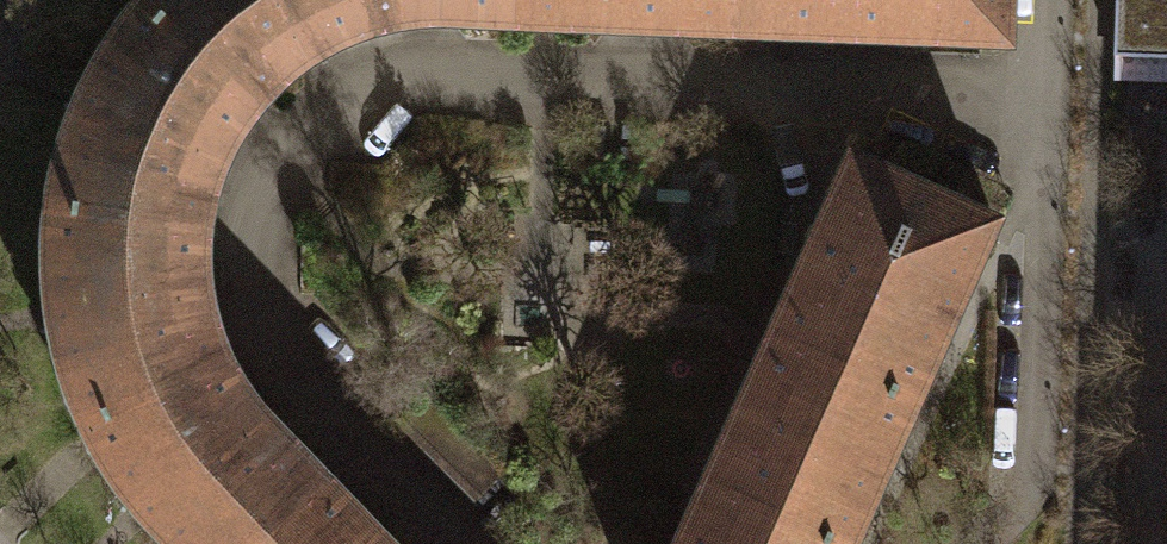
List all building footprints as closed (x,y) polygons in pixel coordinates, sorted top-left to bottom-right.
[(351,0),(134,0),(131,3),(250,104),(272,81),(292,65),(326,45),(361,31),(351,0)] [(510,24),(511,0),(351,0),(361,31),(405,23),(448,22),(510,24)] [(510,24),(672,30),(673,0),(511,0),(510,24)] [(672,30),(834,36),(835,0),(673,0),(672,30)] [(834,36),(996,43),(997,0),(835,0),(834,36)] [(1166,59),(1166,0),(1106,0),(1103,57),(1166,59)] [(250,104),(131,3),(109,31),(90,61),(82,76),(70,97),(65,111),(57,133),(48,167),(41,202),(195,224),(206,182),(214,160),(224,140),(250,104)] [(762,336),(904,400),(985,222),(843,158),(762,336)] [(195,224),(41,202),(36,238),(36,283),(42,328),(49,360),(59,391),(72,422),(212,354),(199,312),(193,269),(195,224)] [(832,543),(840,543),(904,400),(762,336),(696,483),(832,543)] [(72,422),(87,453),(105,481),(123,505),(147,532),(159,543),(236,543),(309,474),(265,429),(249,412),(225,378),(212,354),(72,422)] [(309,474),(236,543),(376,543),(309,474)] [(696,483),(668,543),(832,543),(696,483)]
